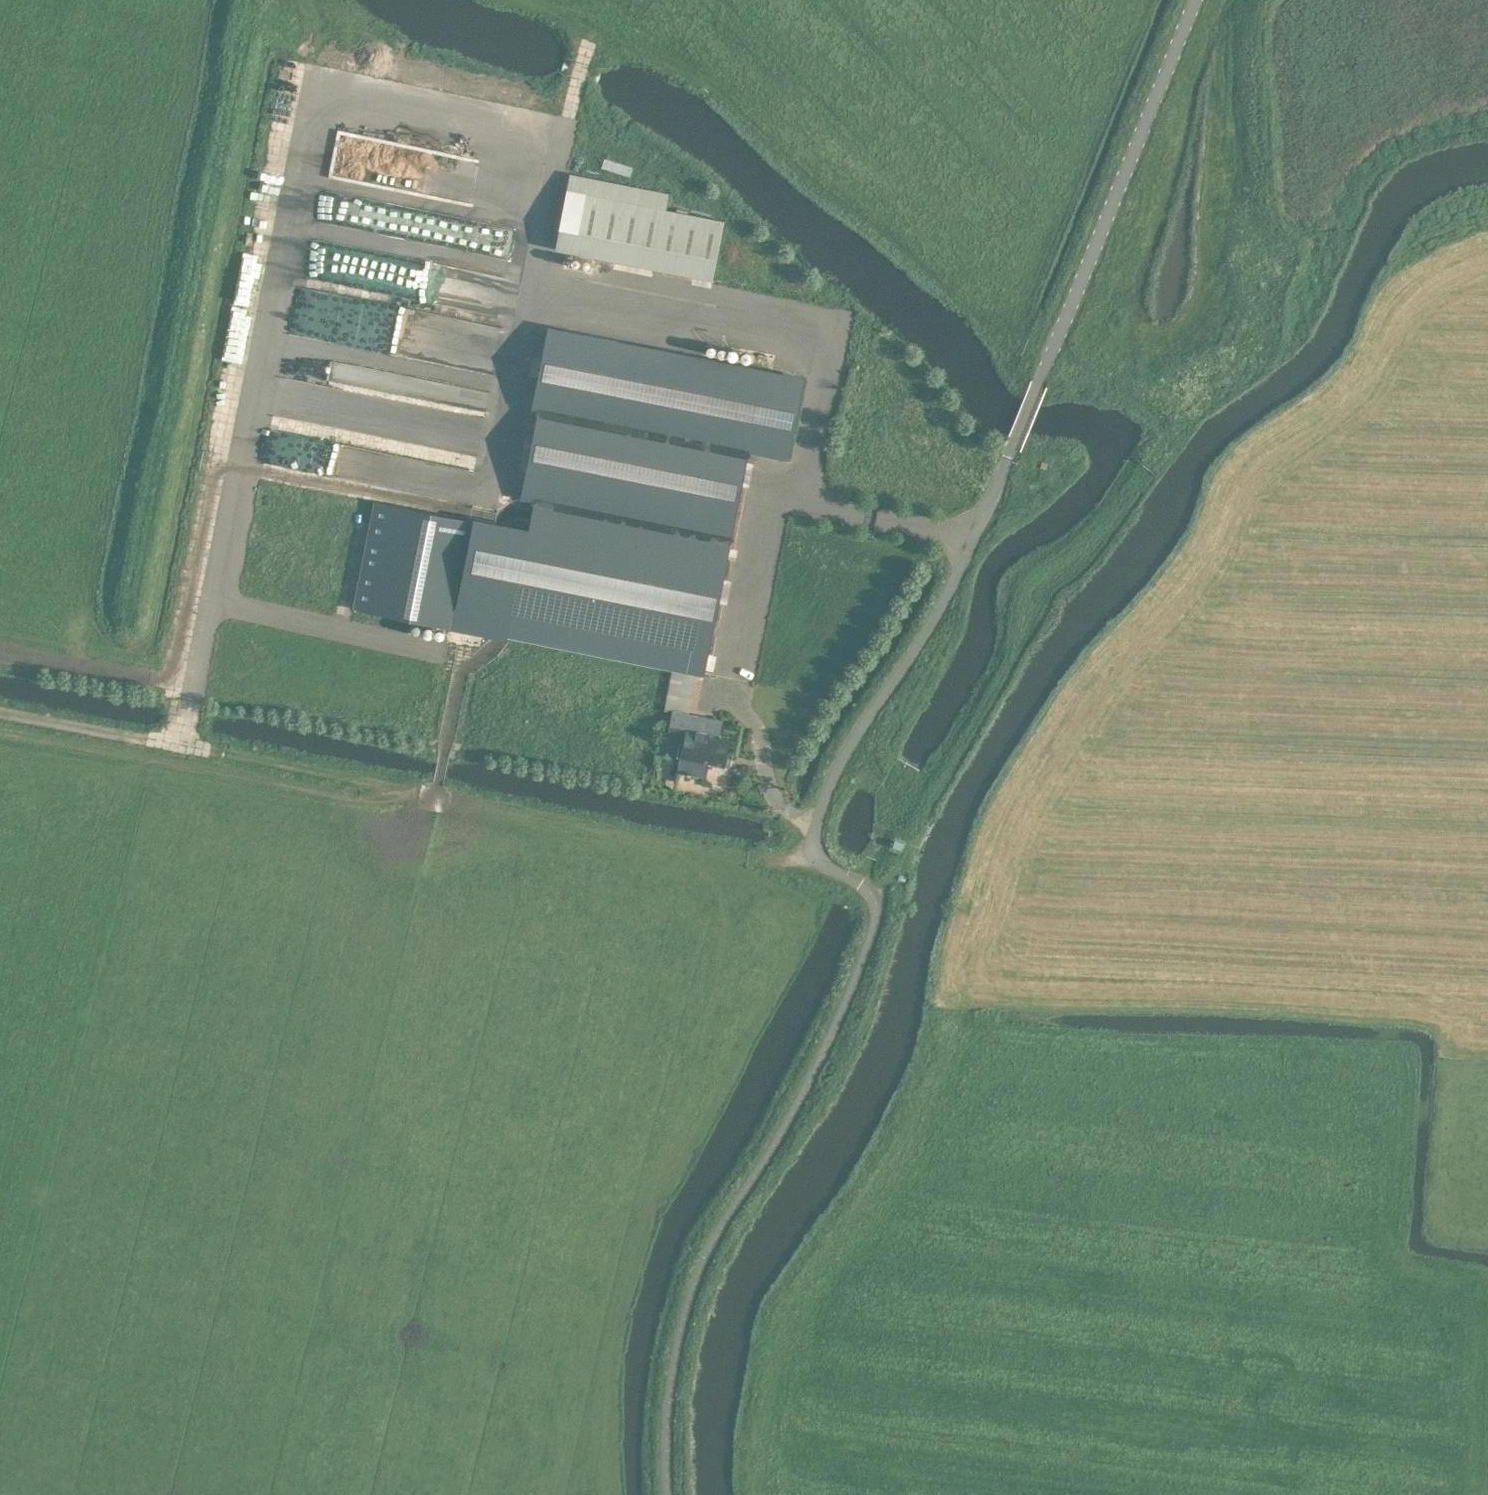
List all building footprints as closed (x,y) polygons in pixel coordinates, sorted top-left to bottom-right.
[(483,158),(485,134),(457,133),(456,157),(483,158)] [(553,246),(711,278),(723,219),(664,207),(667,192),(569,172),(553,246)] [(393,320),(392,352),(458,354),(459,321),(393,320)] [(546,326),(531,406),(535,407),(747,449),(787,456),(803,377),(546,326)] [(535,407),(516,499),(533,502),(533,498),(730,537),(747,449),(535,407)] [(348,450),(299,444),(297,462),(346,468),(348,450)] [(388,479),(431,487),(435,472),(391,463),(388,479)] [(453,601),(449,624),(450,624),(506,635),(507,631),(509,632),(661,662),(676,665),(697,669),(703,670),(730,537),(533,498),(533,502),(528,524),(472,512),(471,519),(454,601),(453,601)] [(375,500),(354,605),(449,624),(453,601),(454,601),(471,519),(375,500)] [(677,769),(686,771),(686,772),(690,773),(690,772),(705,775),(707,761),(723,764),(729,734),(697,728),(699,714),(672,709),(666,738),(683,741),(677,769)]
